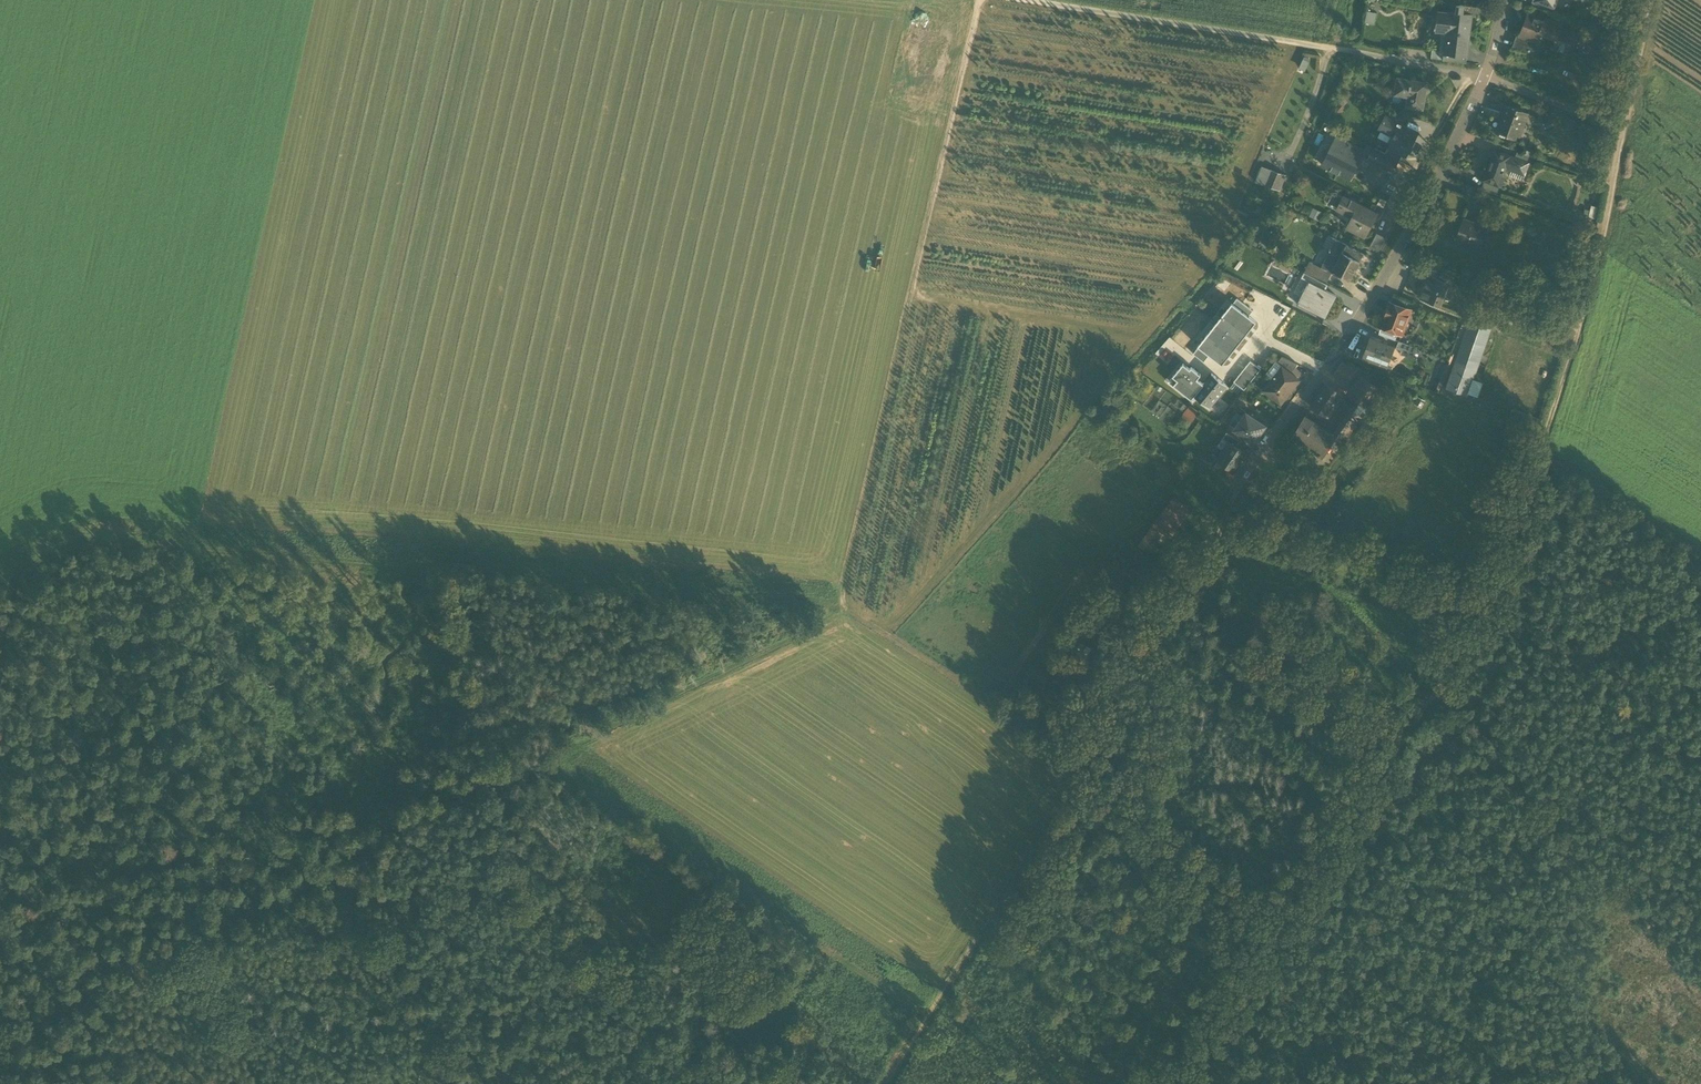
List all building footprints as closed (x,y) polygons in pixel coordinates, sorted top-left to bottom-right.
[(1444,53),(1465,55),(1465,54),(1467,33),(1467,32),(1468,25),(1471,25),(1472,15),(1472,14),(1463,13),(1464,5),(1456,4),(1455,12),(1449,12),(1439,11),(1437,25),(1442,26),(1447,26),(1444,52),(1444,53)] [(1472,15),(1475,16),(1476,6),(1464,5),(1463,13),(1472,14),(1472,15)] [(1368,10),(1367,20),(1376,21),(1377,11),(1368,10)] [(914,25),(923,25),(923,14),(914,14),(914,25)] [(1552,48),(1567,54),(1575,34),(1560,29),(1562,25),(1544,18),(1544,20),(1528,14),(1520,35),(1519,36),(1529,39),(1536,42),(1540,33),(1555,39),(1552,48)] [(1442,31),(1439,51),(1444,52),(1447,26),(1442,26),(1437,25),(1435,25),(1434,30),(1442,31)] [(915,54),(919,31),(911,29),(907,52),(915,54)] [(1511,50),(1532,58),(1533,55),(1535,49),(1527,45),(1529,39),(1519,36),(1520,35),(1517,34),(1514,41),(1511,50)] [(1431,58),(1466,63),(1467,55),(1465,54),(1465,55),(1444,53),(1444,52),(1439,51),(1432,50),(1431,58)] [(1527,53),(1524,59),(1519,72),(1546,82),(1553,62),(1533,55),(1527,53)] [(1408,106),(1423,108),(1425,96),(1422,96),(1425,82),(1397,78),(1395,92),(1410,94),(1408,106)] [(1505,135),(1514,138),(1518,125),(1522,127),(1526,114),(1503,105),(1498,118),(1501,119),(1496,131),(1499,132),(1499,133),(1505,135)] [(1389,147),(1406,156),(1411,147),(1408,145),(1415,131),(1389,118),(1383,129),(1395,135),(1389,147)] [(1408,145),(1411,147),(1418,132),(1415,131),(1408,145)] [(1322,165),(1347,178),(1356,161),(1359,163),(1364,151),(1334,136),(1332,139),(1335,140),(1322,165)] [(1392,174),(1399,162),(1385,154),(1373,149),(1367,160),(1392,174)] [(1388,149),(1385,154),(1399,162),(1402,156),(1388,149)] [(1528,163),(1533,165),(1535,158),(1518,152),(1516,158),(1529,163),(1528,163)] [(1485,179),(1498,185),(1505,167),(1511,169),(1523,174),(1524,174),(1528,163),(1529,163),(1516,158),(1502,153),(1500,158),(1494,155),(1484,179),(1485,179)] [(1256,182),(1280,190),(1286,176),(1262,167),(1256,182)] [(1521,180),(1523,174),(1511,169),(1509,175),(1521,180)] [(1481,188),(1497,194),(1500,185),(1498,185),(1485,179),(1481,188)] [(1347,198),(1347,199),(1337,193),(1330,206),(1341,212),(1342,209),(1353,215),(1352,218),(1347,227),(1364,236),(1369,227),(1366,226),(1373,211),(1347,198)] [(1313,208),(1309,217),(1319,222),(1323,213),(1313,208)] [(1341,212),(1352,218),(1353,215),(1342,209),(1341,212)] [(1366,226),(1369,227),(1376,213),(1373,211),(1366,226)] [(1391,230),(1398,217),(1386,211),(1379,224),(1391,230)] [(1455,240),(1479,249),(1483,238),(1487,227),(1463,218),(1455,240)] [(1574,238),(1578,227),(1567,224),(1564,235),(1574,238)] [(1483,238),(1489,240),(1493,229),(1487,227),(1483,238)] [(1370,246),(1381,252),(1388,239),(1377,233),(1370,246)] [(1330,249),(1336,239),(1328,235),(1322,246),(1330,249)] [(1332,273),(1333,273),(1334,271),(1333,270),(1346,244),(1336,239),(1330,249),(1321,267),(1332,273)] [(1340,274),(1350,279),(1363,253),(1346,244),(1333,270),(1334,271),(1333,273),(1339,276),(1340,274)] [(1312,276),(1324,282),(1327,283),(1332,273),(1321,267),(1310,262),(1305,272),(1312,276)] [(1312,276),(1305,272),(1304,272),(1301,278),(1309,282),(1311,279),(1312,276)] [(1420,297),(1439,304),(1447,284),(1448,284),(1450,278),(1439,274),(1438,277),(1429,273),(1420,297)] [(1309,282),(1321,288),(1324,282),(1312,276),(1311,279),(1309,282)] [(1309,282),(1301,278),(1294,292),(1302,296),(1309,282)] [(1298,304),(1326,318),(1337,296),(1326,290),(1321,288),(1309,282),(1302,296),(1298,304)] [(1247,296),(1257,304),(1262,298),(1252,290),(1247,296)] [(1257,304),(1247,296),(1242,302),(1253,310),(1257,304)] [(1391,302),(1405,307),(1407,301),(1393,296),(1391,302)] [(1237,298),(1233,303),(1249,316),(1253,311),(1237,298)] [(1398,333),(1400,334),(1410,309),(1405,307),(1391,302),(1381,327),(1398,333)] [(1233,303),(1232,303),(1223,314),(1247,333),(1256,322),(1249,316),(1233,303)] [(1247,333),(1223,314),(1215,325),(1239,344),(1247,333)] [(1308,324),(1326,333),(1329,327),(1311,318),(1308,324)] [(1296,334),(1323,347),(1330,335),(1326,333),(1308,324),(1302,321),(1296,334)] [(1446,388),(1467,396),(1468,394),(1473,379),(1490,329),(1470,322),(1446,388)] [(1239,344),(1215,325),(1206,335),(1231,354),(1239,344)] [(1398,333),(1381,327),(1379,333),(1395,340),(1398,333)] [(1323,347),(1296,334),(1289,346),(1317,360),(1323,347)] [(1231,354),(1206,335),(1197,346),(1198,347),(1209,356),(1222,366),(1231,354)] [(1447,338),(1441,343),(1446,349),(1452,344),(1447,338)] [(1379,362),(1387,365),(1394,348),(1370,339),(1364,356),(1371,359),(1372,361),(1374,363),(1375,363),(1377,363),(1379,362)] [(1396,348),(1415,355),(1417,348),(1398,341),(1396,348)] [(1198,347),(1193,354),(1204,362),(1209,356),(1198,347)] [(1283,368),(1290,374),(1297,365),(1282,357),(1278,363),(1277,364),(1283,368)] [(1277,364),(1278,363),(1276,361),(1265,375),(1272,380),(1273,379),(1274,380),(1283,368),(1277,364)] [(1256,375),(1261,370),(1250,362),(1246,367),(1256,375)] [(1334,374),(1349,380),(1357,369),(1342,363),(1334,374)] [(1183,364),(1172,377),(1177,381),(1173,386),(1191,400),(1194,397),(1193,397),(1203,385),(1197,380),(1201,375),(1192,368),(1190,370),(1183,364)] [(1256,375),(1246,367),(1242,372),(1252,380),(1256,375)] [(1263,391),(1280,405),(1299,381),(1290,374),(1283,368),(1274,380),(1273,379),(1272,380),(1263,391)] [(1252,380),(1242,372),(1238,378),(1248,386),(1252,381),(1252,380)] [(1194,397),(1209,409),(1227,387),(1212,374),(1203,385),(1193,397),(1194,397)] [(1248,386),(1238,378),(1234,383),(1244,391),(1248,386)] [(1359,402),(1368,408),(1380,391),(1360,378),(1349,394),(1359,402)] [(1483,383),(1473,379),(1468,394),(1478,397),(1483,383)] [(1234,383),(1229,388),(1240,397),(1244,391),(1234,383)] [(1312,408),(1327,417),(1341,395),(1326,387),(1312,408)] [(1417,397),(1413,404),(1421,408),(1425,401),(1417,397)] [(1359,402),(1353,411),(1334,437),(1335,438),(1333,440),(1342,446),(1362,418),(1369,408),(1368,408),(1359,402)] [(1181,420),(1188,426),(1198,413),(1190,408),(1181,420)] [(1246,413),(1234,430),(1254,443),(1265,426),(1246,413)] [(1292,438),(1322,457),(1333,440),(1335,438),(1334,437),(1306,419),(1305,418),(1292,438)] [(1229,443),(1236,447),(1240,441),(1239,441),(1227,433),(1223,439),(1229,443)] [(1229,443),(1217,461),(1234,472),(1246,454),(1236,447),(1229,443)] [(1370,453),(1365,460),(1370,463),(1375,457),(1370,453)] [(1139,547),(1154,558),(1187,515),(1171,504),(1139,547)]
